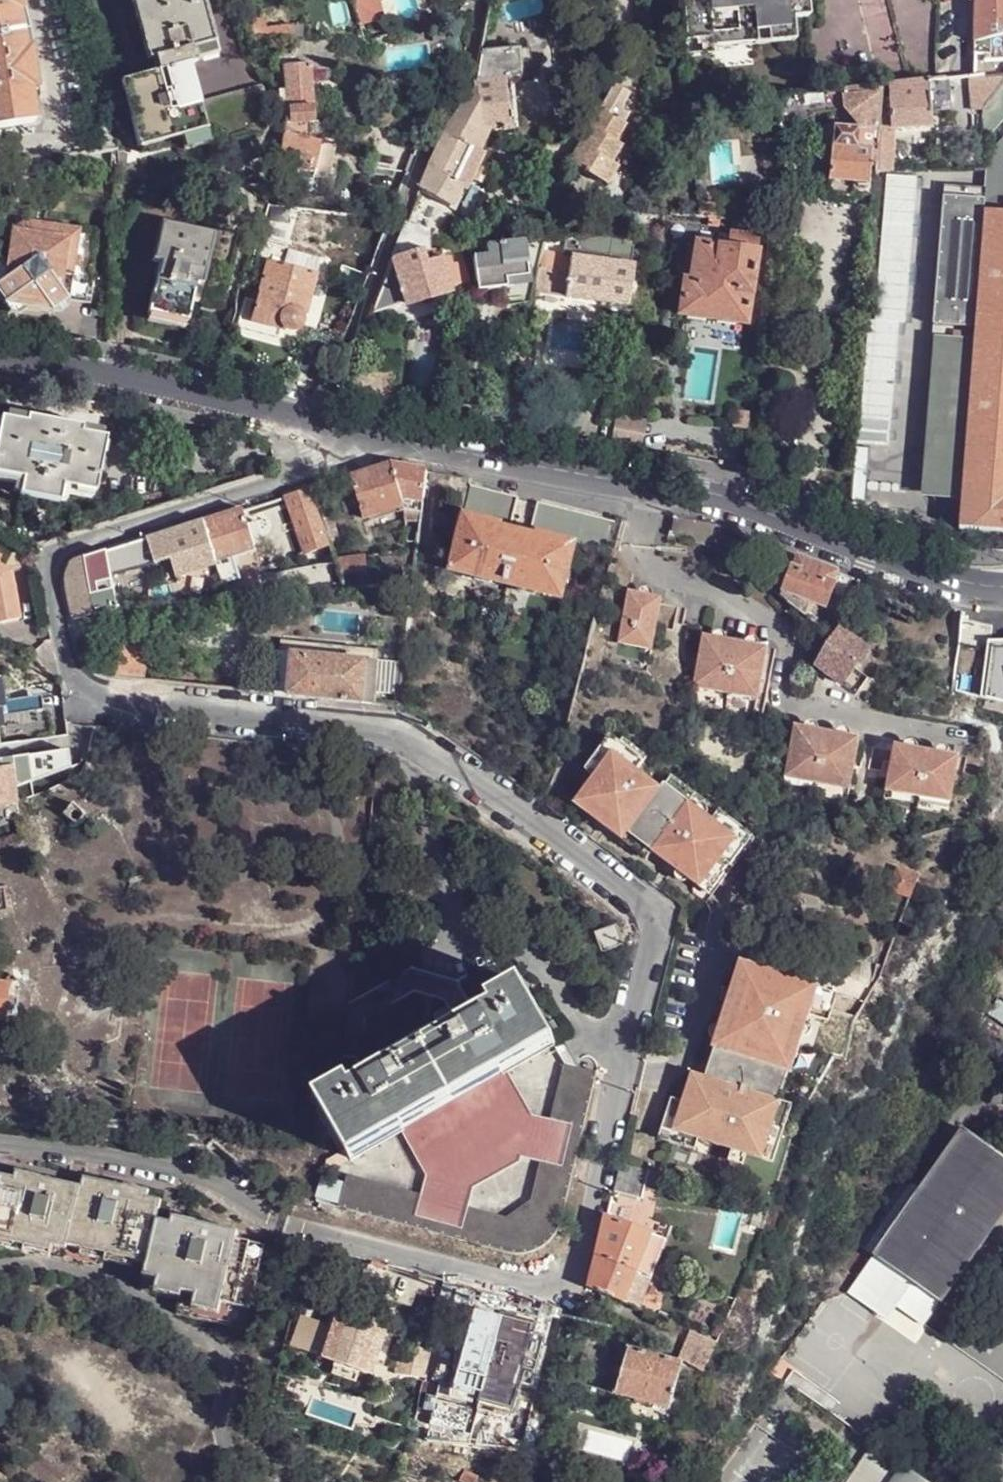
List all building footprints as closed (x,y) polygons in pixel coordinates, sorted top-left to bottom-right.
[(14,0),(0,0),(0,129),(34,123),(22,35),(15,5),(14,0)] [(138,151),(180,140),(205,134),(198,106),(176,111),(171,94),(183,90),(178,70),(187,68),(194,66),(190,53),(214,46),(202,0),(149,0),(132,5),(147,63),(152,62),(155,74),(132,81),(120,84),(138,151)] [(361,22),(386,15),(381,0),(355,0),(361,22)] [(685,46),(700,44),(712,44),(711,36),(785,31),(784,22),(793,21),(808,20),(806,0),(681,0),(685,46)] [(977,2),(975,38),(974,54),(986,54),(987,52),(987,41),(1002,38),(1002,0),(987,0),(977,2)] [(263,21),(248,24),(253,45),(293,44),(308,43),(306,26),(265,31),(263,21)] [(700,44),(702,58),(713,57),(713,48),(795,42),(793,21),(784,22),(785,31),(711,36),(712,44),(700,44)] [(282,138),(302,142),(304,125),(312,124),(309,70),(338,69),(338,66),(335,66),(335,43),(308,43),(293,44),(291,53),(291,54),(292,66),(283,67),(285,92),(278,92),(282,124),(282,138)] [(482,128),(482,129),(511,126),(510,116),(508,90),(507,80),(504,80),(504,76),(527,73),(523,45),(479,49),(478,53),(472,82),(466,98),(469,100),(475,99),(478,128),(482,128)] [(190,53),(194,66),(217,59),(214,46),(190,53)] [(129,68),(132,81),(155,74),(152,62),(147,63),(129,68)] [(984,62),(974,63),(973,76),(973,77),(984,76),(984,62)] [(176,111),(198,106),(187,68),(178,70),(183,90),(171,94),(176,111)] [(982,110),(985,79),(985,76),(984,76),(973,77),(973,76),(970,76),(969,110),(982,110)] [(887,132),(894,132),(933,129),(929,81),(885,87),(887,132)] [(984,136),(988,136),(1002,121),(1002,83),(985,109),(984,136)] [(861,133),(878,135),(879,132),(880,86),(787,97),(781,99),(779,123),(799,121),(799,134),(815,133),(816,119),(827,117),(860,114),(861,133)] [(879,132),(887,132),(885,87),(880,86),(879,132)] [(205,134),(209,148),(209,150),(249,140),(247,127),(271,120),(262,88),(198,106),(205,134)] [(419,190),(456,209),(468,176),(471,165),(481,134),(481,133),(482,129),(482,128),(478,128),(475,99),(469,100),(466,98),(458,113),(444,133),(419,190)] [(568,166),(606,184),(616,165),(609,161),(618,142),(611,138),(619,120),(596,108),(568,166)] [(829,131),(861,133),(860,114),(827,117),(829,131)] [(95,128),(98,141),(111,138),(107,125),(95,128)] [(858,199),(871,199),(872,168),(878,168),(878,135),(861,133),(829,131),(825,135),(824,151),(817,151),(811,156),(810,182),(814,187),(832,189),(858,191),(858,199)] [(878,168),(894,168),(894,132),(887,132),(879,132),(878,135),(878,168)] [(205,134),(180,140),(183,153),(209,148),(205,134)] [(111,138),(98,141),(100,149),(112,147),(111,138)] [(319,145),(302,142),(282,138),(278,153),(280,153),(276,165),(307,171),(311,157),(315,158),(319,145)] [(995,148),(1002,168),(1002,139),(995,148)] [(313,172),(315,158),(311,157),(307,171),(313,172)] [(311,177),(313,172),(307,171),(276,165),(275,170),(311,177)] [(141,184),(133,218),(160,224),(161,225),(169,191),(141,184)] [(965,321),(975,209),(967,209),(957,321),(965,321)] [(984,210),(975,209),(965,321),(976,322),(986,211),(984,210)] [(1002,531),(1002,212),(986,211),(976,322),(974,346),(963,345),(951,491),(961,491),(960,511),(959,527),(1002,531)] [(763,229),(764,221),(750,220),(749,227),(763,229)] [(80,229),(25,221),(0,239),(0,244),(7,253),(0,259),(0,300),(5,306),(52,313),(69,301),(80,229)] [(771,230),(772,222),(764,221),(763,229),(771,230)] [(419,228),(405,223),(390,260),(430,247),(429,233),(429,231),(419,228)] [(183,325),(184,326),(185,326),(190,304),(193,291),(196,291),(200,289),(211,238),(159,226),(158,226),(150,264),(156,266),(154,277),(145,316),(147,317),(148,318),(148,315),(183,324),(183,325)] [(679,311),(742,322),(758,237),(732,234),(729,248),(697,244),(696,248),(690,248),(688,257),(682,256),(678,282),(683,283),(679,311)] [(630,249),(631,239),(627,239),(627,238),(607,239),(607,247),(630,249)] [(566,295),(627,305),(634,266),(605,260),(607,247),(607,239),(558,241),(555,251),(546,249),(538,277),(535,289),(566,295)] [(524,298),(525,304),(531,304),(535,289),(538,277),(546,249),(548,241),(533,242),(525,242),(529,277),(515,277),(515,286),(504,287),(506,299),(524,298)] [(529,277),(525,242),(488,244),(489,251),(475,253),(478,289),(504,287),(515,286),(515,277),(529,277)] [(450,245),(440,245),(450,286),(471,280),(463,244),(450,245)] [(378,290),(370,311),(451,290),(450,286),(440,245),(430,247),(390,260),(385,272),(378,290)] [(285,333),(292,334),(298,331),(301,325),(300,316),(301,314),(304,315),(315,276),(266,261),(249,321),(249,324),(279,331),(280,328),(284,332),(285,333)] [(147,276),(154,277),(156,266),(150,264),(147,276)] [(246,297),(245,286),(237,286),(235,299),(246,297)] [(193,291),(190,304),(196,305),(200,289),(196,291),(193,291)] [(148,318),(147,317),(146,323),(182,331),(184,326),(183,325),(183,324),(148,315),(148,318)] [(249,324),(249,321),(238,318),(236,328),(277,339),(279,331),(249,324)] [(927,489),(951,491),(963,345),(941,344),(927,489)] [(21,478),(17,494),(57,502),(61,486),(92,493),(104,437),(0,416),(0,473),(21,478)] [(350,477),(360,516),(401,505),(391,465),(350,477)] [(425,470),(391,465),(401,505),(420,507),(425,470)] [(360,516),(350,477),(335,481),(346,520),(360,516)] [(450,572),(559,601),(574,546),(605,554),(614,521),(537,502),(530,529),(532,529),(531,533),(539,535),(537,539),(499,529),(500,525),(508,527),(509,523),(511,524),(518,498),(470,485),(462,516),(464,516),(450,572)] [(305,552),(321,547),(328,544),(319,517),(310,489),(304,491),(287,496),(305,552)] [(254,550),(243,509),(204,522),(215,563),(216,567),(221,582),(239,577),(233,557),(254,550)] [(319,517),(328,544),(338,541),(328,514),(319,517)] [(215,563),(204,522),(147,539),(154,563),(161,562),(170,560),(175,575),(211,565),(215,563)] [(417,533),(404,532),(405,540),(416,543),(417,533)] [(65,587),(71,619),(84,617),(84,616),(117,610),(117,608),(157,605),(154,563),(147,539),(77,561),(75,561),(68,568),(64,577),(65,587)] [(324,557),(332,554),(328,544),(321,547),(324,557)] [(838,614),(853,578),(797,555),(791,568),(790,568),(782,590),(781,592),(822,608),(838,614)] [(339,574),(343,585),(365,584),(367,571),(366,572),(363,558),(355,559),(335,564),(339,574)] [(16,618),(7,571),(0,567),(0,621),(16,618)] [(772,582),(768,587),(803,612),(804,608),(809,611),(819,618),(822,608),(781,592),(782,590),(772,582)] [(662,598),(629,591),(619,643),(652,649),(662,598)] [(961,623),(977,629),(978,618),(963,614),(961,623)] [(840,684),(855,695),(868,677),(854,666),(866,651),(838,630),(834,636),(832,635),(820,649),(815,665),(840,684)] [(828,631),(827,631),(820,649),(832,635),(828,631)] [(694,687),(759,699),(769,647),(704,635),(694,687)] [(271,689),(271,694),(275,694),(287,696),(291,654),(281,643),(275,690),(271,689)] [(291,654),(364,661),(374,653),(281,643),(291,654)] [(360,703),(369,704),(373,662),(374,653),(364,661),(360,703)] [(287,696),(360,703),(364,661),(291,654),(287,696)] [(369,704),(396,706),(401,665),(373,662),(369,704)] [(36,739),(34,724),(7,728),(4,707),(0,702),(0,744),(36,739)] [(50,721),(34,724),(36,739),(53,736),(50,721)] [(786,776),(851,788),(860,737),(796,725),(786,776)] [(887,790),(952,802),(961,757),(896,744),(887,790)] [(654,853),(701,887),(738,839),(665,784),(662,789),(613,752),(574,803),(622,840),(628,833),(654,853)] [(36,754),(29,755),(32,774),(39,774),(36,754)] [(0,759),(0,807),(35,795),(32,774),(29,755),(0,759)] [(649,859),(654,853),(628,833),(622,840),(649,859)] [(888,890),(909,898),(918,876),(899,868),(888,890)] [(621,945),(615,924),(593,932),(600,952),(621,945)] [(674,1131),(764,1160),(782,1101),(769,1098),(787,1040),(801,1045),(811,1015),(800,1011),(808,983),(740,961),(713,1047),(716,1048),(706,1077),(693,1073),(674,1131)] [(457,986),(409,969),(350,1002),(345,1056),(353,1057),(359,1066),(375,1056),(376,1054),(365,1033),(368,1018),(414,992),(443,1002),(446,1008),(448,1007),(452,1013),(467,1004),(457,986)] [(313,1097),(349,1160),(398,1132),(506,1072),(553,1046),(554,1045),(553,1044),(517,981),(487,999),(485,996),(469,1006),(467,1004),(452,1013),(448,1007),(446,1008),(434,1016),(443,1033),(383,1067),(375,1056),(359,1066),(360,1067),(343,1077),(344,1080),(313,1097)] [(819,987),(808,983),(800,1011),(811,1015),(814,1006),(819,987)] [(814,1006),(833,1012),(839,992),(819,987),(814,1006)] [(548,1024),(556,1035),(560,1032),(553,1021),(548,1024)] [(567,1065),(575,1067),(560,1039),(553,1044),(554,1045),(553,1046),(565,1068),(567,1065)] [(509,1254),(516,1254),(529,1252),(541,1247),(550,1238),(557,1226),(595,1072),(575,1067),(567,1065),(565,1068),(553,1121),(542,1164),(531,1214),(530,1216),(526,1222),(520,1225),(513,1225),(463,1212),(417,1199),(342,1179),(335,1208),(509,1254)] [(398,1132),(423,1175),(463,1186),(518,1158),(519,1158),(529,1115),(506,1072),(398,1132)] [(519,1158),(542,1164),(553,1121),(529,1115),(519,1158)] [(941,1303),(1002,1216),(1002,1157),(965,1130),(875,1256),(903,1276),(941,1303)] [(655,1192),(660,1175),(618,1164),(612,1191),(639,1199),(642,1188),(655,1192)] [(423,1175),(417,1199),(463,1212),(470,1188),(463,1186),(423,1175)] [(53,1253),(55,1248),(71,1251),(72,1247),(83,1191),(41,1183),(41,1181),(14,1176),(14,1179),(0,1176),(0,1177),(0,1242),(53,1253)] [(922,1189),(906,1178),(859,1245),(875,1256),(922,1189)] [(72,1247),(149,1265),(158,1222),(163,1202),(148,1199),(148,1195),(126,1191),(126,1189),(86,1179),(83,1191),(72,1247)] [(586,1288),(637,1310),(662,1239),(605,1217),(586,1288)] [(186,1307),(213,1312),(216,1300),(227,1241),(228,1234),(200,1228),(201,1224),(176,1219),(174,1226),(158,1222),(149,1265),(146,1277),(158,1281),(157,1291),(175,1295),(176,1290),(188,1294),(186,1307)] [(262,1249),(227,1241),(216,1300),(249,1307),(262,1249)] [(843,1266),(859,1278),(875,1256),(859,1245),(843,1266)] [(849,1292),(876,1312),(903,1276),(875,1256),(859,1278),(849,1292)] [(941,1303),(903,1276),(876,1312),(888,1321),(898,1308),(924,1327),(941,1303)] [(545,1338),(550,1310),(533,1306),(529,1327),(528,1332),(545,1338)] [(334,1374),(356,1383),(361,1371),(372,1376),(386,1332),(371,1326),(374,1315),(353,1308),(349,1318),(339,1315),(326,1359),(338,1363),(334,1374)] [(476,1358),(523,1369),(528,1332),(529,1327),(527,1326),(530,1312),(516,1308),(513,1317),(490,1312),(489,1318),(484,1317),(476,1358)] [(608,1411),(662,1426),(680,1363),(625,1349),(608,1411)] [(554,1359),(565,1362),(567,1353),(557,1350),(554,1359)] [(849,1481),(893,1481),(905,1466),(876,1445),(849,1481)] [(905,1466),(893,1481),(927,1481),(905,1466)]
